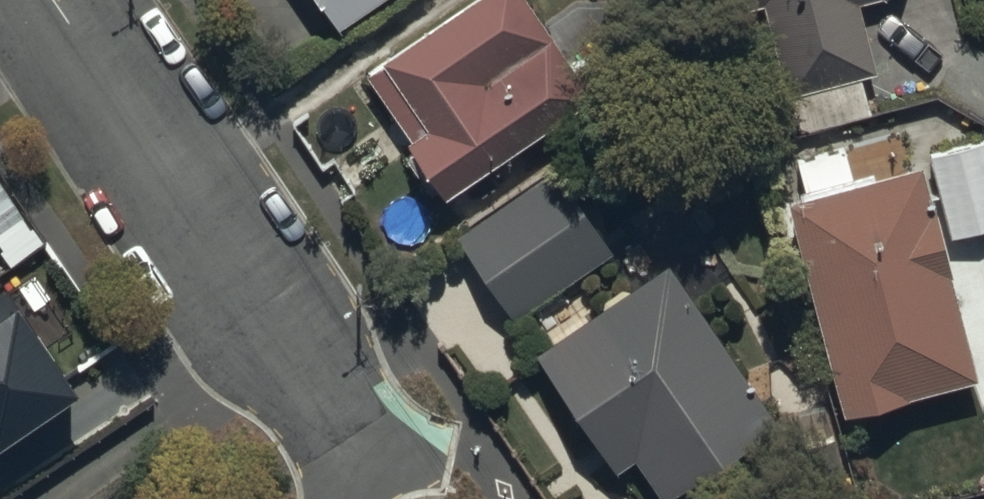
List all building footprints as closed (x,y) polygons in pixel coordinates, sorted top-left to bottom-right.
[(341,34),(391,0),(317,0),(341,34)] [(447,204),(596,106),(526,0),(479,0),(366,75),(415,149),(412,151),(447,204)] [(767,106),(790,100),(800,138),(873,119),(864,83),(880,78),(862,8),(887,1),(888,1),(889,0),(739,0),(767,106)] [(931,158),(955,244),(983,236),(983,144),(931,158)] [(981,389),(922,172),(856,191),(845,152),(796,166),(807,204),(789,209),(847,425),(981,389)] [(556,173),(458,240),(516,325),(614,258),(556,173)] [(26,221),(0,184),(0,240),(26,221)] [(667,270),(536,362),(618,478),(639,463),(664,498),(686,498),(781,432),(667,270)] [(78,400),(1,287),(0,288),(0,453),(78,400)]
